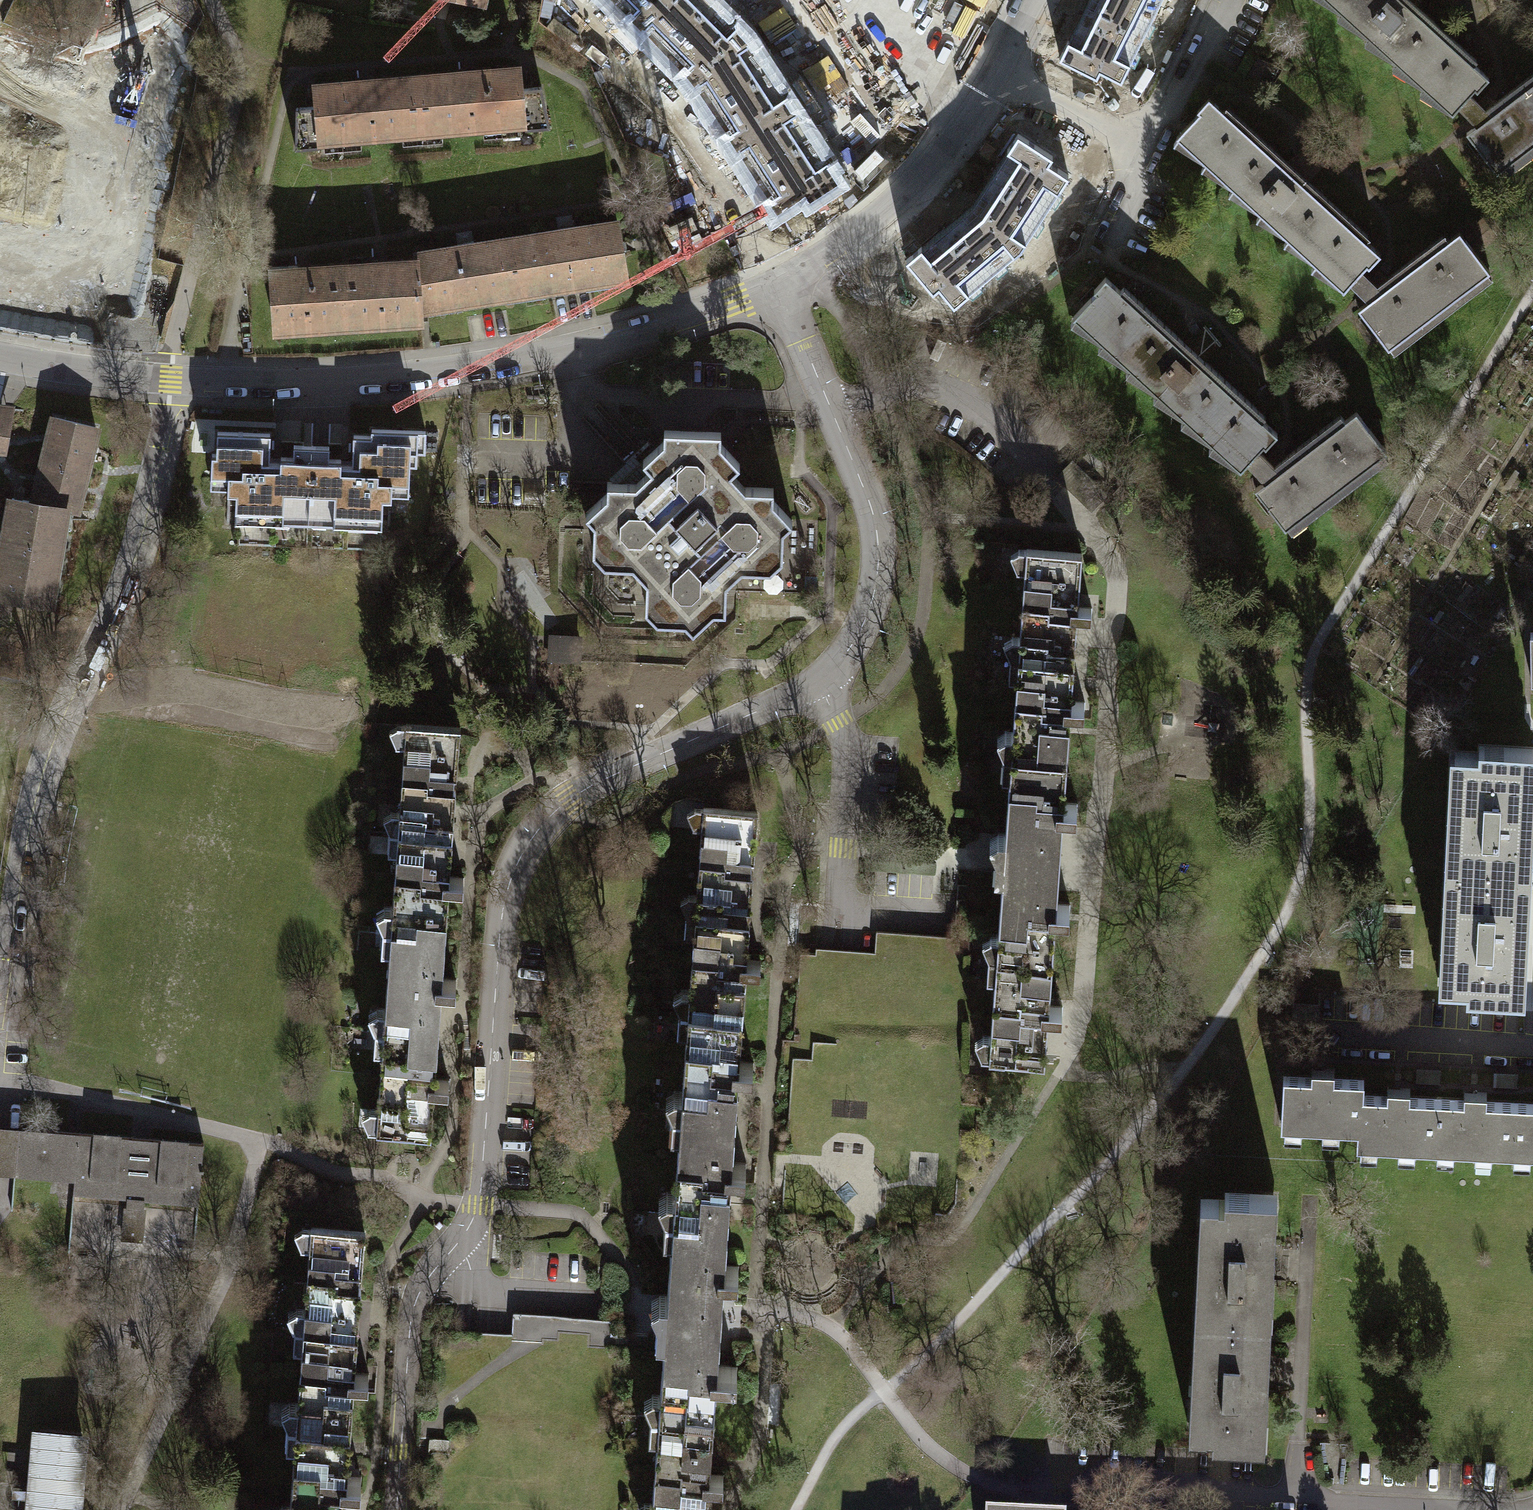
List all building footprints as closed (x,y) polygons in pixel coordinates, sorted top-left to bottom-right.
[(639,30),(666,3),(663,0),(609,0),(639,30)] [(747,31),(717,0),(663,0),(666,3),(639,30),(692,85),(713,72),(707,62),(747,31)] [(1091,27),(1080,21),(1070,41),(1069,40),(1060,58),(1097,77),(1100,70),(1121,80),(1161,0),(1104,0),(1091,27)] [(1324,1),(1341,11),(1353,22),(1351,26),(1368,36),(1381,48),(1379,50),(1397,62),(1409,73),(1406,76),(1424,87),(1436,98),(1434,101),(1453,113),(1459,106),(1470,94),(1476,88),(1478,90),(1489,78),(1455,46),(1453,48),(1401,0),(1324,0),(1324,1)] [(159,21),(107,45),(73,49),(64,94),(89,109),(85,132),(147,146),(162,77),(182,58),(159,21)] [(757,115),(766,129),(797,109),(771,69),(747,31),(707,62),(713,72),(692,85),(725,136),(757,115)] [(525,130),(550,128),(542,87),(521,88),(519,66),(417,75),(422,131),(524,123),(525,130)] [(296,107),(295,149),(320,147),(320,140),(422,131),(417,75),(314,84),(316,106),(296,107)] [(1490,114),(1485,109),(1470,94),(1459,106),(1472,119),(1477,125),(1467,132),(1497,171),(1532,144),(1532,82),(1490,114)] [(1200,111),(1177,136),(1191,148),(1189,151),(1205,162),(1218,174),(1216,177),(1233,188),(1245,199),(1243,201),(1261,213),(1273,224),(1271,227),(1287,237),(1300,249),(1298,252),(1316,263),(1328,274),(1326,277),(1344,288),(1350,282),(1362,269),(1367,263),(1369,265),(1381,253),(1347,222),(1345,223),(1241,128),(1242,127),(1209,97),(1198,109),(1200,111)] [(797,109),(766,129),(757,115),(725,136),(767,202),(776,215),(804,197),(808,203),(843,180),(819,143),(797,109)] [(1003,183),(984,213),(954,238),(946,229),(934,239),(942,248),(931,257),(922,247),(907,260),(933,291),(939,286),(955,305),(969,292),(965,287),(976,279),(980,283),(995,271),(991,266),(1001,257),(1005,262),(1021,248),(1033,231),(1028,227),(1035,216),(1040,219),(1051,203),(1046,199),(1053,188),(1058,192),(1069,175),(1049,162),(1053,156),(1018,134),(1007,150),(1019,157),(1011,170),(1001,163),(993,176),(1003,183)] [(1309,145),(1287,161),(1308,180),(1324,163),(1309,145)] [(566,229),(516,237),(525,292),(626,277),(617,221),(566,229)] [(1481,221),(1465,233),(1477,251),(1494,238),(1481,221)] [(1460,231),(1382,290),(1376,283),(1362,269),(1350,282),(1363,295),(1369,301),(1359,308),(1389,347),(1490,270),(1460,231)] [(8,302),(22,240),(0,235),(0,301),(8,302)] [(420,308),(525,292),(516,237),(467,244),(416,252),(417,260),(420,308)] [(342,265),(346,321),(411,316),(411,319),(421,318),(420,308),(417,260),(381,262),(342,265)] [(281,325),(346,321),(342,265),(303,267),(298,268),(298,264),(270,266),(274,328),(281,327),(281,325)] [(1097,291),(1074,316),(1087,328),(1084,331),(1102,342),(1114,353),(1112,356),(1129,367),(1142,378),(1139,381),(1157,393),(1169,403),(1167,406),(1186,418),(1196,428),(1194,431),(1213,443),(1224,454),(1222,457),(1240,468),(1246,462),(1258,450),(1264,443),(1265,445),(1277,433),(1243,402),(1241,403),(1137,308),(1139,307),(1106,277),(1095,289),(1097,291)] [(1206,325),(1184,342),(1205,361),(1221,343),(1206,325)] [(1356,412),(1278,470),(1273,464),(1258,450),(1246,462),(1256,472),(1265,480),(1255,488),(1285,527),(1386,451),(1356,412)] [(34,502),(67,507),(66,510),(76,511),(96,427),(55,417),(34,502)] [(311,458),(308,522),(382,525),(383,497),(391,497),(392,482),(408,482),(409,464),(416,464),(417,451),(425,451),(426,431),(372,429),(371,436),(354,436),(353,465),(341,464),(341,459),(311,458)] [(643,460),(651,469),(636,482),(607,482),(607,493),(586,513),(595,521),(593,550),(605,562),(633,562),(647,578),(646,607),(657,619),(685,620),(693,629),(714,609),(726,610),(727,581),(742,567),(771,568),(783,557),(784,529),(793,521),(773,500),(774,488),(745,487),(731,472),(740,464),(720,443),(721,431),(692,430),(664,429),(664,441),(643,460)] [(308,522),(311,458),(281,457),(281,462),(269,461),(270,434),(218,432),(217,454),(212,454),(211,474),(228,474),(228,491),(236,491),(235,512),(253,513),(253,520),(308,522)] [(1071,462),(1058,476),(1091,508),(1105,495),(1071,462)] [(544,493),(525,492),(524,504),(543,504),(544,493)] [(34,502),(23,500),(11,574),(0,572),(0,596),(11,598),(50,604),(66,510),(67,507),(34,502)] [(1018,657),(1074,661),(1077,616),(1091,617),(1091,608),(1077,607),(1077,602),(1078,602),(1082,553),(1026,549),(1018,657)] [(7,617),(11,598),(0,596),(0,616),(7,617)] [(1011,752),(1067,756),(1070,710),(1084,711),(1084,703),(1070,702),(1070,696),(1071,696),(1074,661),(1018,657),(1011,752)] [(398,833),(452,836),(454,814),(456,788),(453,788),(454,777),(456,778),(460,727),(406,723),(398,833)] [(1462,752),(1456,869),(1519,872),(1520,855),(1527,855),(1528,835),(1521,835),(1523,799),(1530,799),(1531,779),(1524,779),(1526,748),(1480,746),(1480,755),(1474,754),(1474,753),(1462,752)] [(1004,853),(1060,857),(1063,812),(1076,813),(1077,804),(1063,803),(1063,798),(1064,798),(1067,756),(1011,752),(1004,853)] [(703,807),(695,915),(750,919),(753,872),(751,872),(752,861),(754,861),(758,811),(703,807)] [(391,927),(445,931),(449,886),(464,887),(464,877),(449,876),(451,856),(452,836),(398,833),(391,927)] [(997,955),(1052,959),(1056,913),(1069,914),(1070,905),(1055,904),(1055,899),(1056,899),(1060,857),(1004,853),(997,955)] [(1519,889),(1519,872),(1456,869),(1450,985),(1462,985),(1462,984),(1467,985),(1467,993),(1513,995),(1515,965),(1521,965),(1522,946),(1515,945),(1517,908),(1524,909),(1525,890),(1519,889)] [(695,915),(688,1011),(742,1015),(746,969),(761,970),(761,960),(747,959),(750,919),(695,915)] [(384,1029),(438,1033),(440,1007),(441,987),(456,988),(456,978),(442,977),(445,931),(391,927),(384,1029)] [(1052,959),(997,955),(989,1058),(1045,1062),(1048,1015),(1061,1016),(1062,1007),(1048,1006),(1048,1001),(1049,1001),(1052,959)] [(688,1011),(681,1112),(735,1116),(738,1070),(753,1071),(754,1062),(739,1061),(742,1015),(688,1011)] [(438,1033),(384,1029),(377,1131),(430,1135),(434,1088),(448,1089),(449,1079),(435,1078),(436,1065),(438,1033)] [(1441,1069),(1416,1067),(1415,1082),(1440,1084),(1441,1069)] [(1360,1129),(1361,1095),(1363,1095),(1364,1080),(1334,1078),(1334,1069),(1312,1068),(1311,1077),(1283,1076),(1281,1125),(1358,1129),(1360,1129)] [(1518,1073),(1493,1072),(1493,1087),(1517,1088),(1518,1073)] [(1435,1149),(1438,1098),(1410,1097),(1410,1088),(1387,1087),(1387,1096),(1363,1095),(1361,1095),(1360,1129),(1358,1129),(1357,1145),(1435,1149)] [(1464,1100),(1438,1098),(1435,1149),(1512,1152),(1514,1103),(1486,1101),(1487,1092),(1464,1091),(1464,1100)] [(1512,1152),(1532,1153),(1532,1103),(1514,1103),(1512,1152)] [(681,1112),(674,1214),(727,1218),(731,1171),(746,1172),(746,1162),(732,1161),(735,1116),(681,1112)] [(74,1181),(75,1176),(15,1171),(18,1131),(54,1134),(54,1130),(0,1125),(0,1175),(74,1181)] [(54,1134),(18,1131),(15,1171),(75,1176),(74,1181),(73,1194),(89,1195),(89,1190),(130,1194),(130,1199),(141,1200),(142,1194),(182,1198),(182,1203),(198,1205),(203,1142),(54,1130),(54,1134)] [(130,1194),(89,1190),(89,1195),(127,1198),(126,1207),(124,1206),(121,1239),(143,1241),(146,1208),(144,1208),(144,1200),(182,1203),(182,1198),(142,1194),(141,1200),(130,1199),(130,1194)] [(1201,1314),(1264,1316),(1265,1300),(1272,1300),(1273,1280),(1266,1280),(1268,1243),(1275,1243),(1276,1224),(1269,1224),(1270,1195),(1277,1196),(1277,1193),(1225,1191),(1224,1199),(1219,1199),(1219,1198),(1207,1197),(1201,1314)] [(666,1311),(666,1315),(720,1319),(720,1314),(723,1273),(738,1274),(739,1264),(724,1263),(727,1218),(674,1214),(666,1311)] [(304,1329),(357,1333),(365,1231),(311,1227),(304,1329)] [(1264,1316),(1201,1314),(1196,1430),(1207,1430),(1207,1429),(1213,1429),(1212,1438),(1265,1441),(1265,1438),(1258,1438),(1260,1410),(1267,1410),(1267,1390),(1261,1390),(1263,1353),(1269,1354),(1270,1334),(1263,1334),(1264,1316)] [(717,1364),(720,1319),(666,1315),(659,1416),(713,1420),(716,1374),(736,1375),(737,1366),(717,1364)] [(297,1424),(350,1428),(354,1382),(368,1383),(369,1374),(354,1373),(357,1333),(304,1329),(297,1424)] [(713,1420),(659,1416),(652,1509),(706,1509),(708,1482),(723,1483),(723,1474),(709,1473),(713,1420)] [(297,1424),(290,1509),(344,1509),(346,1484),(361,1485),(362,1475),(347,1474),(350,1428),(297,1424)] [(39,1428),(31,1509),(75,1509),(82,1432),(39,1428)]
